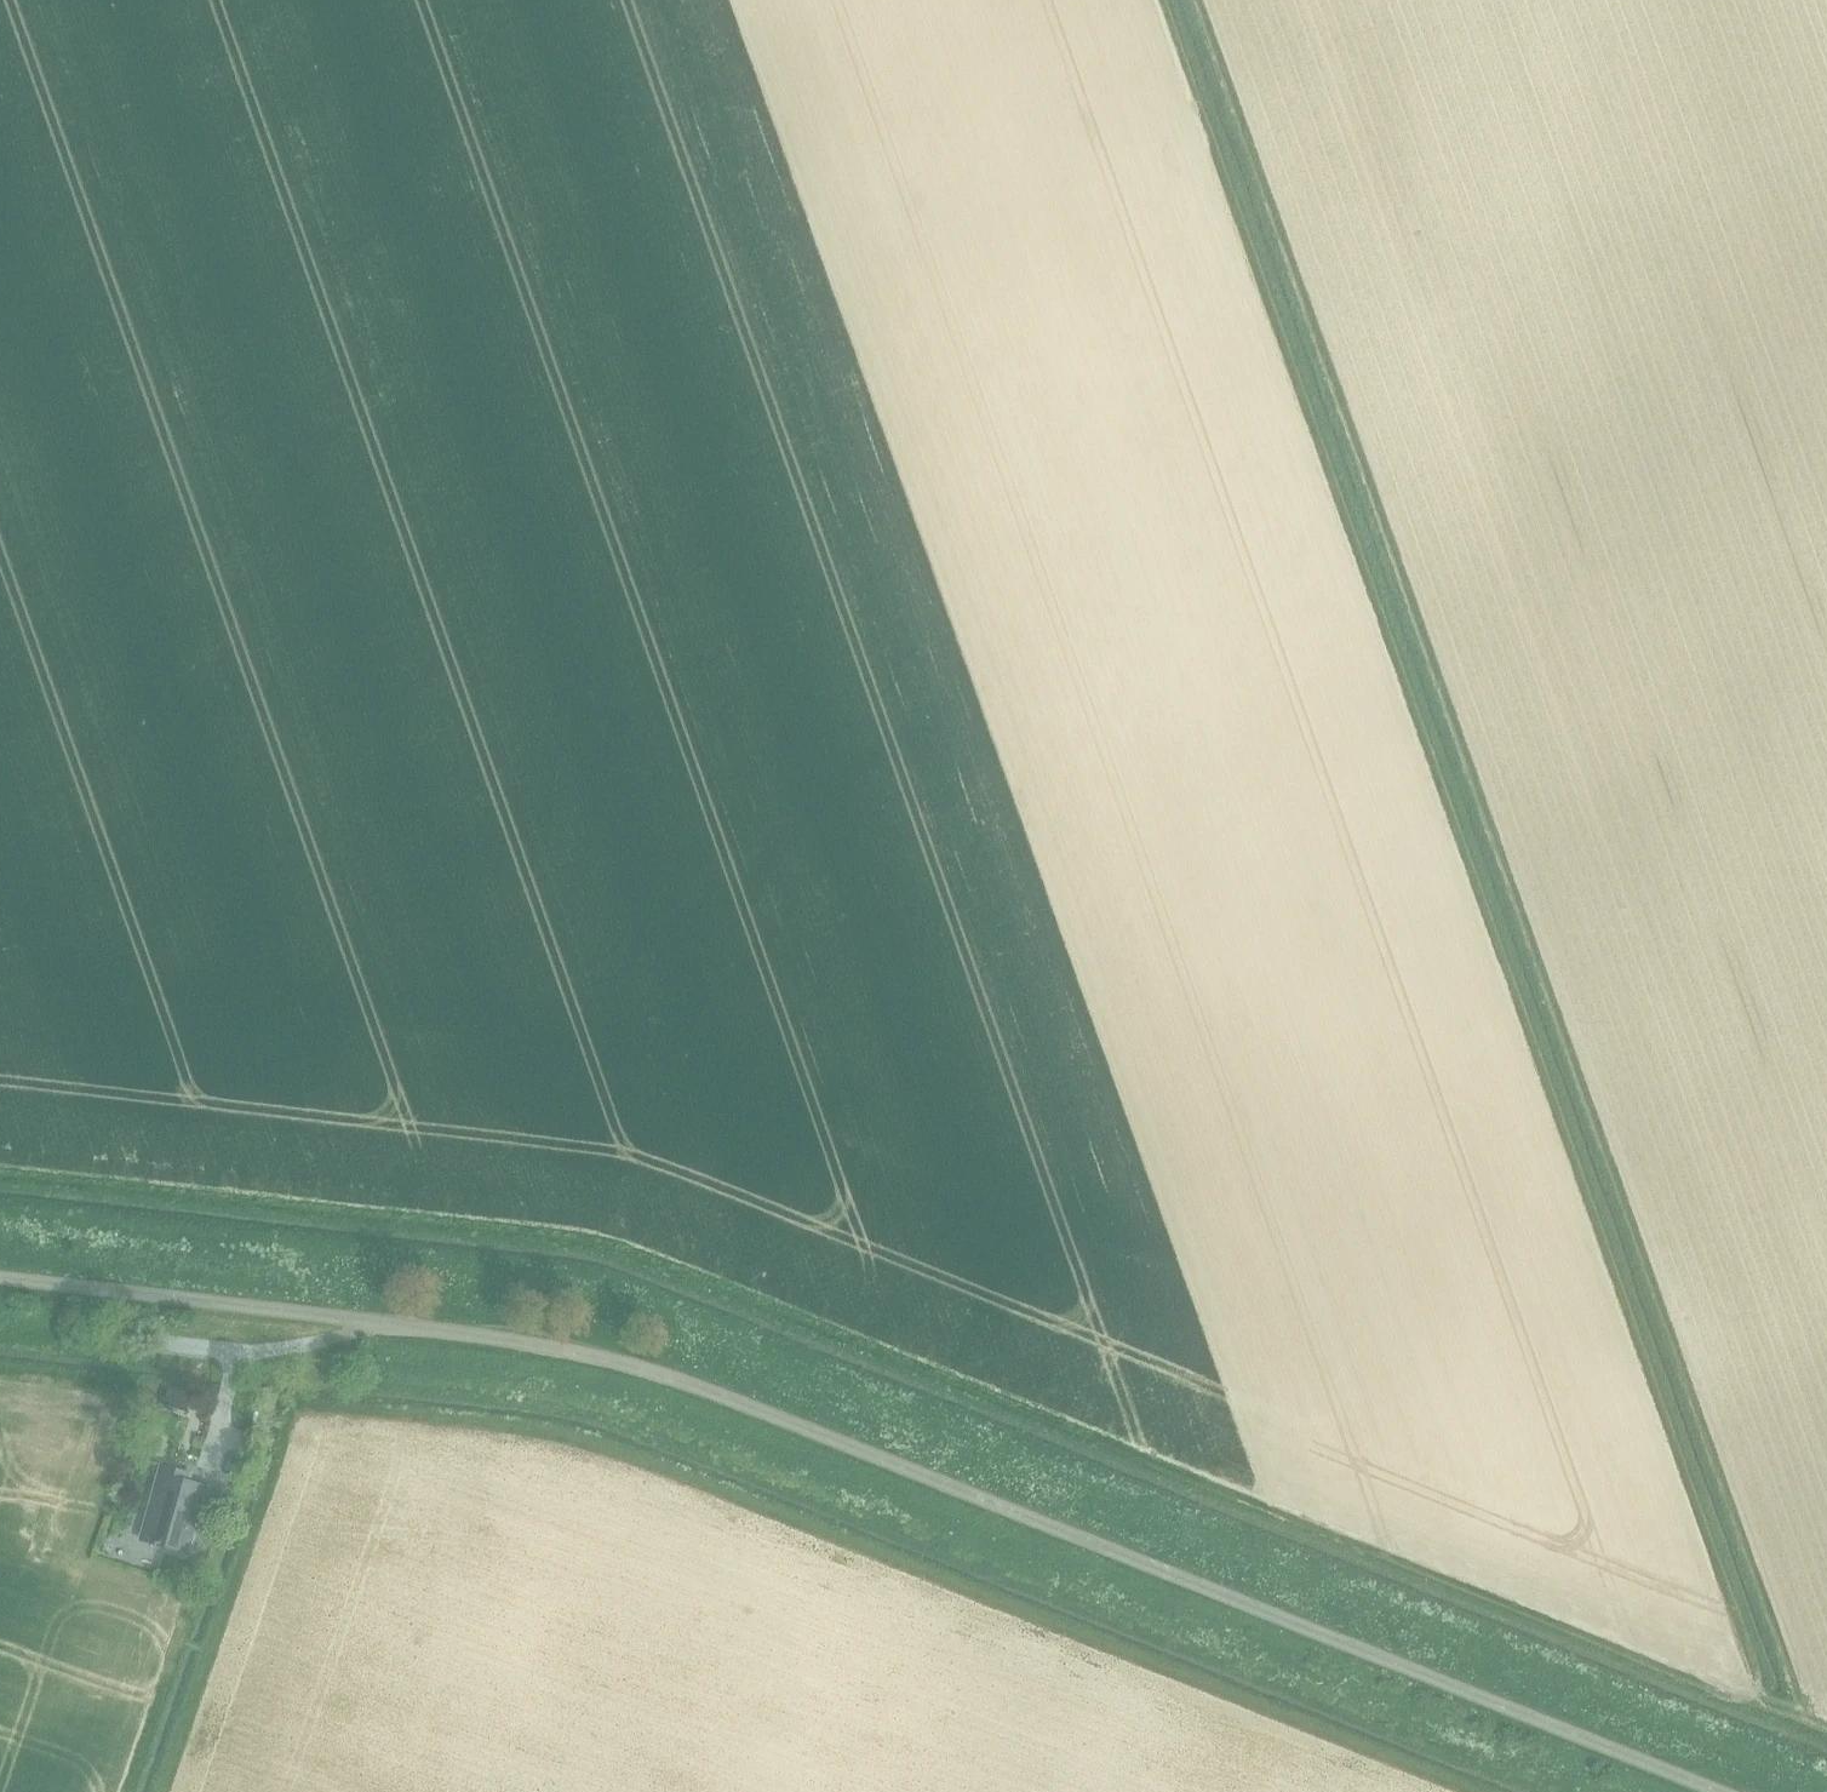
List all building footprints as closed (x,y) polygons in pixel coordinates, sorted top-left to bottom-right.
[(184,1552),(190,1532),(196,1534),(203,1509),(217,1513),(223,1491),(180,1480),(182,1472),(161,1466),(148,1514),(155,1516),(148,1541),(184,1552)]
